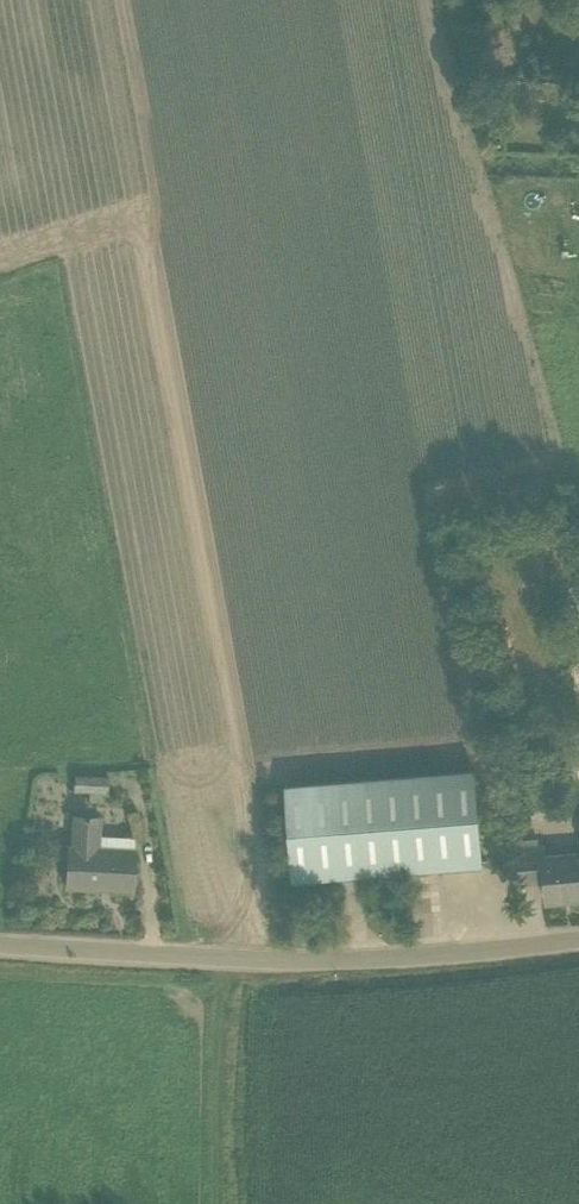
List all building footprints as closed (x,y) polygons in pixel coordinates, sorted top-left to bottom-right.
[(293,881),(483,865),(475,770),(285,785),(293,881)] [(90,790),(107,791),(108,777),(75,775),(74,790),(90,790)] [(68,846),(66,886),(133,890),(134,850),(99,848),(100,817),(73,816),(71,846),(68,846)] [(567,853),(544,854),(544,845),(519,847),(522,884),(545,882),(547,904),(578,901),(578,852),(567,853)]
